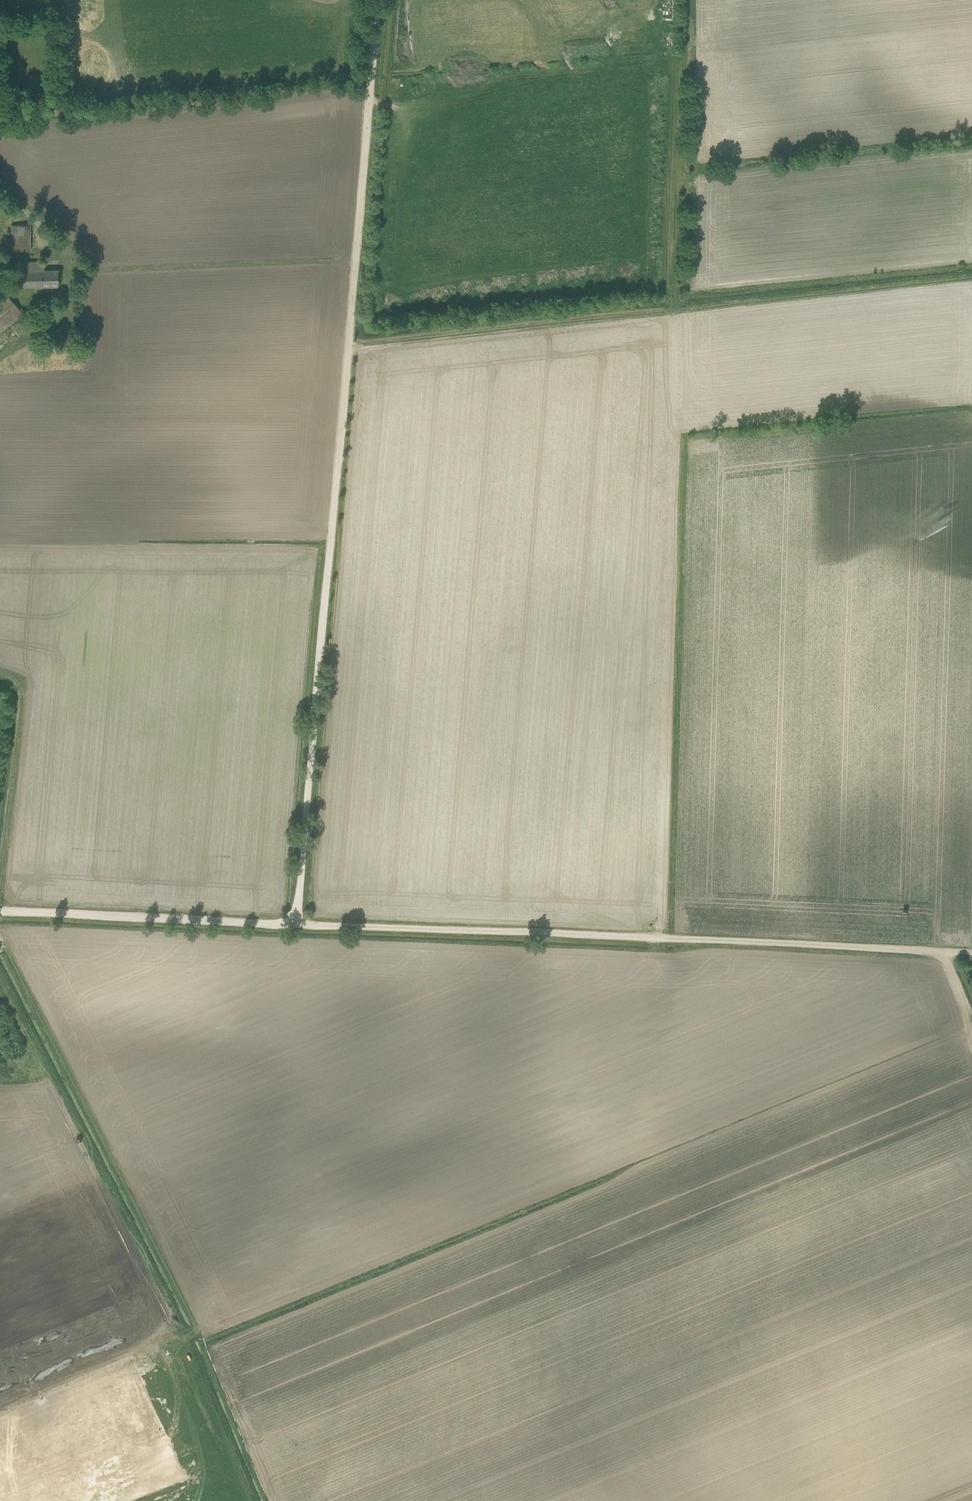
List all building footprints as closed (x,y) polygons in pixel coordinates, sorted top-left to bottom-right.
[(48,107),(50,116),(66,114),(64,105),(48,107)] [(31,250),(31,224),(11,224),(11,250),(31,250)] [(16,286),(59,286),(58,270),(44,270),(44,262),(16,262),(16,286)] [(0,295),(0,332),(23,314),(5,291),(0,295)] [(160,1430),(134,1368),(0,1423),(0,1496),(160,1430)]
